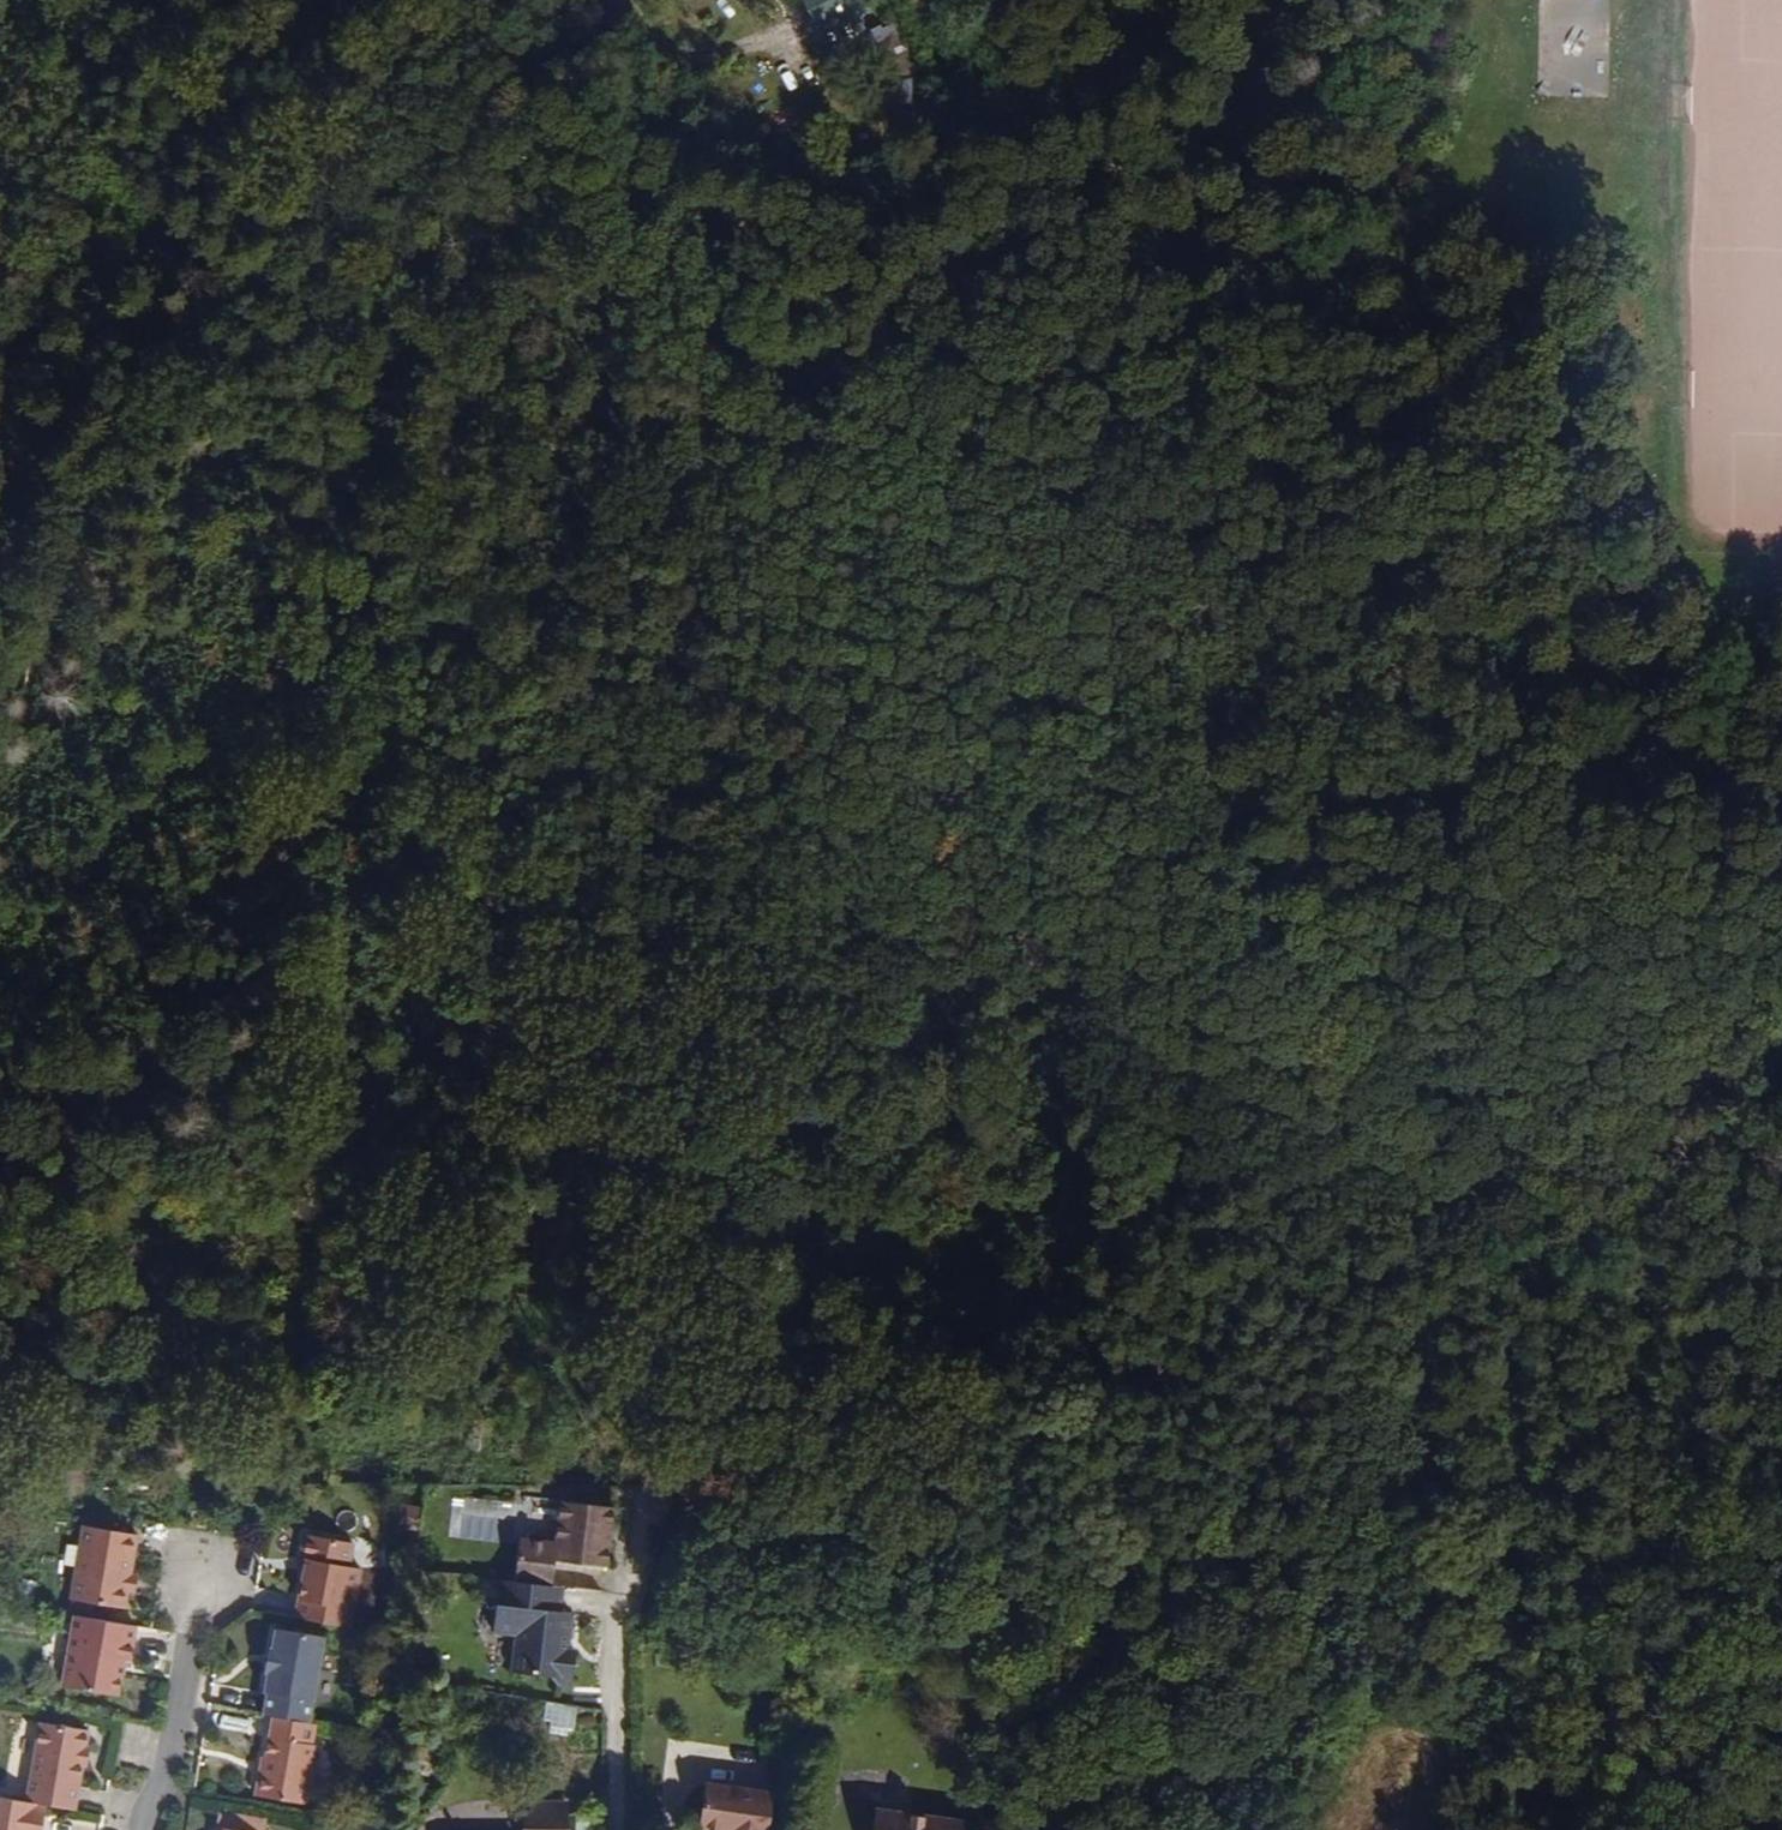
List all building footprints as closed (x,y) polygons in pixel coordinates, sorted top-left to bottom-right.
[(685,9),(724,0),(683,0),(685,9)] [(859,17),(880,8),(877,0),(805,0),(829,54),(867,37),(859,17)] [(521,1539),(515,1582),(552,1587),(555,1562),(608,1570),(616,1510),(563,1502),(557,1544),(521,1539)] [(127,1590),(131,1572),(137,1531),(83,1522),(72,1597),(124,1605),(127,1590)] [(290,1616),(349,1626),(359,1567),(346,1563),(350,1542),(296,1531),(293,1554),(301,1557),(299,1567),(290,1616)] [(301,1557),(293,1554),(290,1566),(299,1567),(301,1557)] [(141,1574),(131,1572),(127,1590),(137,1590),(141,1574)] [(562,1615),(566,1589),(552,1587),(515,1582),(502,1580),(494,1633),(517,1636),(511,1674),(551,1679),(557,1688),(571,1689),(576,1655),(568,1653),(574,1617),(562,1615)] [(132,1658),(137,1623),(74,1612),(64,1677),(69,1684),(118,1692),(124,1657),(132,1658)] [(262,1712),(271,1713),(306,1721),(321,1635),(274,1625),(269,1648),(265,1648),(262,1669),(266,1670),(262,1691),(266,1692),(262,1712)] [(549,1701),(547,1727),(576,1729),(579,1704),(549,1701)] [(311,1741),(315,1722),(306,1721),(271,1713),(259,1770),(257,1769),(253,1791),(303,1801),(315,1741),(311,1741)] [(52,1805),(81,1809),(88,1766),(91,1746),(94,1730),(46,1721),(34,1801),(52,1805)] [(91,1746),(88,1766),(96,1767),(100,1748),(91,1746)] [(771,1793),(707,1784),(701,1829),(766,1829),(771,1793)] [(52,1805),(34,1801),(0,1795),(0,1829),(48,1829),(52,1805)] [(876,1811),(873,1829),(960,1829),(961,1823),(876,1811)] [(574,1820),(574,1829),(598,1829),(598,1820),(574,1820)]
